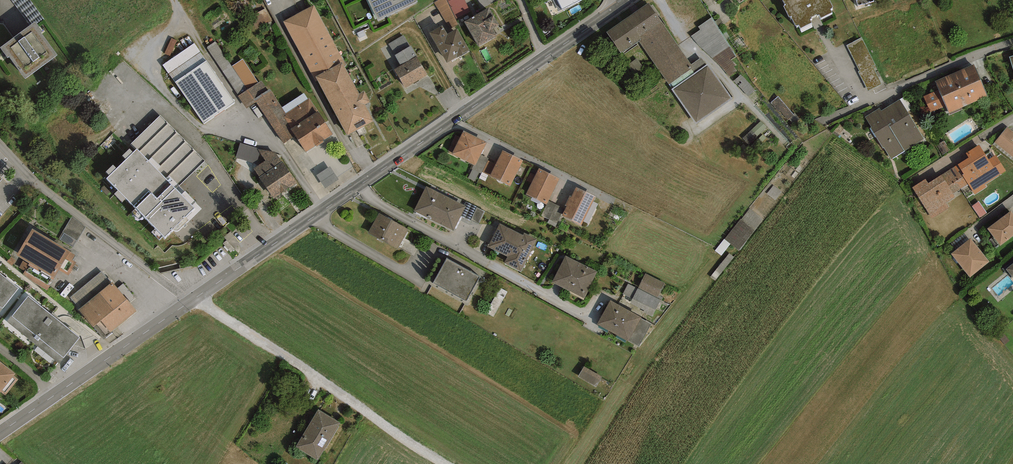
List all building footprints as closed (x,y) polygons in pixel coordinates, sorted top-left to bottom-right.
[(378,20),(417,2),(416,0),(368,0),(378,20)] [(458,24),(447,0),(439,0),(434,3),(450,29),(458,24)] [(465,0),(447,0),(456,18),(471,11),(465,0)] [(562,9),(580,0),(557,0),(562,9)] [(785,5),(784,6),(789,17),(791,16),(796,26),(797,25),(797,26),(799,25),(800,28),(812,23),(811,19),(812,18),(812,17),(817,15),(817,16),(819,15),(821,18),(833,13),(831,9),(833,8),(832,8),(833,7),(830,0),(783,0),(785,5)] [(669,85),(694,68),(649,3),(607,32),(621,53),(623,52),(639,41),(669,85)] [(347,65),(314,5),(283,22),(316,82),(318,81),(347,135),(374,121),(365,104),(370,102),(364,91),(360,93),(345,66),(347,65)] [(489,7),(464,22),(479,46),(497,36),(496,34),(497,34),(494,29),(500,26),(489,7)] [(699,46),(712,58),(730,46),(712,17),(698,27),(700,29),(691,36),(699,46)] [(9,57),(25,79),(57,55),(41,33),(42,32),(35,22),(0,48),(7,58),(9,57)] [(447,63),(470,50),(457,28),(447,33),(442,25),(429,32),(447,63)] [(395,55),(410,46),(404,35),(389,44),(395,55)] [(847,44),(870,88),(884,81),(861,37),(847,44)] [(238,95),(258,82),(243,59),(232,66),(215,41),(207,47),(238,95)] [(175,82),(206,61),(194,43),(163,65),(175,82)] [(405,88),(428,75),(410,46),(395,55),(401,66),(394,69),(405,88)] [(736,56),(730,46),(712,58),(729,76),(737,71),(734,67),(736,65),(733,60),(732,61),(731,60),(736,56)] [(204,124),(235,102),(206,61),(175,82),(204,124)] [(708,64),(672,89),(696,124),(732,99),(708,64)] [(949,113),(987,97),(973,65),(935,81),(938,90),(923,96),(930,113),(946,106),(949,113)] [(740,87),(748,97),(755,90),(741,75),(734,81),(740,87)] [(254,99),(268,90),(261,80),(258,82),(238,95),(238,96),(246,109),(256,102),(256,101),(254,99)] [(256,101),(256,102),(284,143),(295,136),(291,129),(292,128),(284,117),(286,116),(285,114),(286,113),(282,107),(270,89),(268,90),(254,99),(256,101)] [(286,113),(308,99),(304,93),(282,107),(286,113)] [(306,152),(334,134),(309,98),(308,99),(286,113),(285,114),(286,116),(284,117),(292,128),(291,129),(295,136),(306,152)] [(891,159),(924,139),(900,99),(881,111),(880,108),(865,117),(872,127),(871,128),(883,148),(884,148),(891,159)] [(110,176),(106,179),(118,190),(114,194),(122,202),(126,198),(136,208),(131,212),(140,221),(143,217),(154,228),(150,232),(159,241),(163,237),(165,239),(173,231),(176,233),(189,220),(186,217),(195,208),(192,206),(196,202),(185,192),(182,195),(175,189),(204,161),(161,117),(133,144),(138,149),(133,153),(130,150),(124,156),(127,159),(117,170),(113,166),(106,172),(110,176)] [(766,127),(761,121),(743,138),(749,145),(766,127)] [(1007,127),(994,142),(1012,158),(1012,131),(1007,127)] [(487,143),(463,131),(452,154),(474,165),(475,166),(481,155),(487,143)] [(258,148),(240,143),(236,158),(257,164),(260,153),(257,149),(258,148)] [(1006,171),(996,155),(989,160),(979,145),(966,153),(969,158),(958,164),(964,174),(962,175),(968,184),(975,194),(986,187),(984,185),(1006,171)] [(259,177),(274,199),(297,183),(283,161),(282,162),(275,152),(257,149),(260,153),(265,160),(254,168),(260,177),(259,177)] [(523,161),(503,151),(496,164),(490,176),(510,186),(523,161)] [(481,174),(482,172),(488,161),(489,159),(481,155),(475,166),(474,165),(472,169),(481,174)] [(490,176),(496,164),(488,161),(482,172),(490,176)] [(953,194),(968,184),(962,175),(964,174),(958,164),(941,175),(953,194)] [(330,167),(317,175),(326,188),(338,180),(330,167)] [(559,179),(538,168),(525,194),(546,205),(548,201),(559,179)] [(953,194),(941,175),(928,184),(925,179),(912,188),(932,219),(949,208),(946,203),(955,197),(953,194)] [(466,206),(427,186),(414,211),(453,231),(466,206)] [(581,225),(596,197),(577,187),(572,197),(570,196),(565,205),(567,206),(562,216),(581,225)] [(558,223),(564,208),(548,201),(546,205),(542,215),(558,223)] [(986,213),(979,202),(972,206),(980,217),(986,213)] [(1011,211),(987,228),(1000,245),(1012,236),(1012,214),(1011,211)] [(409,230),(379,213),(368,234),(398,250),(409,230)] [(73,216),(64,231),(78,239),(87,224),(73,216)] [(755,231),(742,220),(726,240),(739,250),(755,231)] [(503,263),(521,272),(538,239),(524,232),(523,234),(499,222),(487,247),(506,257),(503,263)] [(69,251),(32,229),(16,256),(53,279),(59,270),(68,276),(76,263),(72,260),(75,256),(69,252),(69,251)] [(990,262),(971,238),(951,254),(970,278),(990,262)] [(598,271),(566,255),(553,283),(584,299),(598,271)] [(481,277),(447,258),(433,284),(466,302),(481,277)] [(70,297),(79,309),(111,283),(102,272),(70,297)] [(0,273),(0,312),(19,288),(0,273)] [(660,295),(665,284),(646,274),(638,289),(628,284),(623,293),(633,298),(630,305),(653,317),(662,297),(660,295)] [(111,333),(137,311),(112,281),(111,283),(79,309),(78,309),(93,327),(101,320),(111,333)] [(79,338),(29,296),(7,322),(59,364),(79,338)] [(652,324),(611,300),(597,324),(639,348),(652,324)] [(0,362),(0,393),(15,374),(0,362)] [(602,378),(584,367),(578,377),(596,388),(602,378)] [(341,423),(319,409),(296,446),(318,460),(341,423)]
